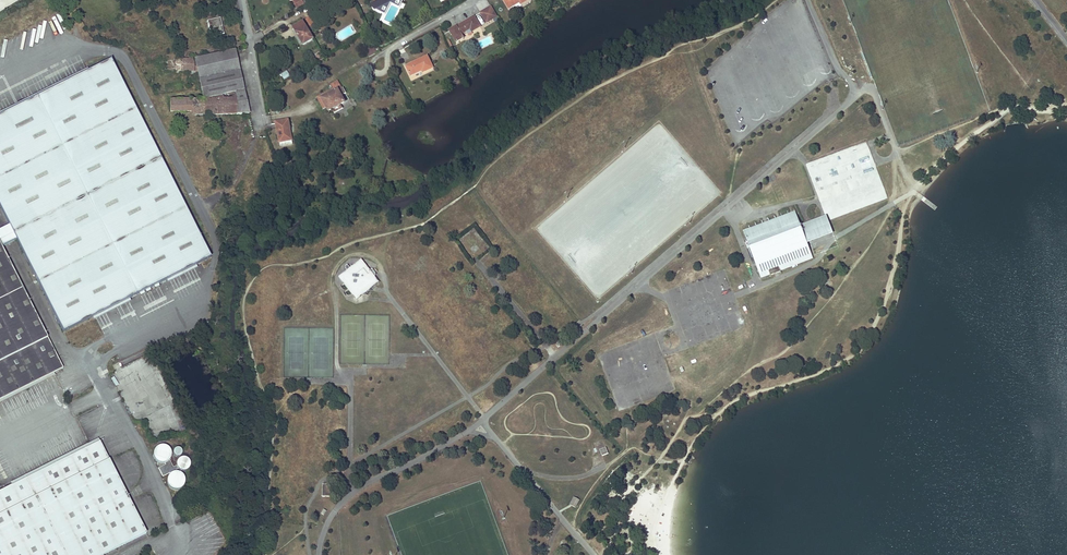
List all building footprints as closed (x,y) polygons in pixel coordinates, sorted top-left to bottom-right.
[(296,8),(304,4),(301,0),(295,0),(292,1),(296,8)] [(371,3),(373,8),(380,12),(383,7),(381,6),(393,0),(377,0),(371,3)] [(403,0),(393,0),(381,6),(383,7),(380,12),(385,15),(390,3),(399,8),(403,0)] [(528,0),(504,0),(510,12),(522,6),(520,4),(528,0)] [(498,17),(491,7),(481,13),(487,24),(498,17)] [(320,21),(316,14),(311,16),(315,23),(320,21)] [(310,26),(315,23),(311,16),(306,19),(310,26)] [(467,35),(480,27),(474,17),(456,26),(449,31),(457,44),(464,40),(461,34),(465,32),(467,35)] [(221,35),(219,27),(222,26),(220,18),(207,21),(211,37),(221,35)] [(303,44),(308,41),(313,39),(303,21),(293,27),(303,44)] [(362,43),(363,44),(364,46),(363,46),(368,57),(372,55),(380,51),(374,41),(368,44),(367,41),(362,43)] [(235,50),(194,59),(203,100),(203,112),(203,114),(249,114),(235,50)] [(193,54),(179,54),(179,71),(193,71),(193,54)] [(423,72),(428,70),(433,68),(427,56),(406,66),(410,76),(422,70),(423,72)] [(10,220),(17,234),(64,327),(211,254),(112,59),(19,106),(0,116),(0,200),(10,220)] [(281,74),(284,80),(291,76),(287,70),(281,74)] [(332,88),(320,95),(322,98),(321,99),(326,107),(328,111),(332,109),(334,112),(351,102),(343,87),(342,88),(337,80),(330,84),(332,88)] [(322,98),(320,95),(316,97),(323,109),(326,107),(321,99),(322,98)] [(177,112),(184,111),(192,112),(198,112),(198,100),(177,101),(177,112)] [(293,144),(292,142),(292,140),(289,141),(287,130),(290,129),(288,120),(275,122),(279,142),(280,142),(280,147),(293,144)] [(779,266),(780,270),(813,258),(808,242),(800,224),(795,210),(742,230),(761,278),(772,274),(771,270),(779,266)] [(808,242),(834,233),(826,214),(800,224),(808,242)] [(10,220),(0,226),(0,243),(17,234),(10,220)] [(54,373),(63,368),(53,349),(0,244),(0,399),(54,373)] [(377,281),(369,271),(361,260),(341,276),(357,297),(377,281)] [(55,375),(54,373),(0,399),(0,402),(55,375)] [(99,441),(98,438),(96,440),(0,488),(0,491),(99,441)] [(103,554),(146,533),(127,495),(99,441),(0,491),(0,554),(102,554),(103,554)] [(128,449),(126,444),(111,451),(114,456),(128,449)] [(183,456),(182,456),(181,456),(180,457),(179,457),(178,458),(177,458),(177,459),(176,460),(176,461),(175,462),(175,463),(175,464),(175,465),(176,466),(172,468),(168,461),(169,460),(170,459),(170,458),(171,457),(171,456),(172,455),(172,454),(172,453),(171,452),(171,451),(170,450),(170,449),(169,448),(168,447),(167,446),(166,446),(165,445),(164,445),(163,445),(162,445),(161,445),(160,445),(159,446),(158,446),(157,447),(156,448),(155,449),(154,451),(154,452),(154,453),(153,454),(154,455),(154,456),(154,457),(155,458),(155,459),(156,460),(157,461),(158,462),(159,462),(160,463),(161,463),(162,463),(163,463),(164,463),(165,464),(158,467),(162,476),(169,472),(170,473),(170,474),(169,475),(168,475),(168,476),(167,478),(167,479),(167,480),(167,481),(167,482),(168,483),(168,484),(169,485),(169,486),(170,487),(171,487),(172,488),(173,488),(174,489),(175,489),(176,489),(178,489),(179,488),(180,488),(181,488),(182,487),(183,486),(183,485),(184,484),(184,483),(185,482),(185,481),(185,480),(185,479),(185,478),(184,477),(184,476),(183,475),(183,474),(182,473),(181,472),(180,472),(179,471),(178,471),(177,471),(176,471),(175,471),(174,471),(173,472),(172,470),(177,468),(177,469),(178,469),(179,470),(180,471),(181,471),(182,471),(183,471),(184,471),(185,471),(186,470),(187,469),(188,469),(189,468),(189,467),(189,466),(190,465),(190,464),(190,463),(190,462),(189,461),(189,460),(189,459),(188,459),(187,458),(187,457),(186,457),(185,457),(184,456),(183,456)] [(176,456),(178,456),(180,456),(181,454),(182,452),(181,450),(180,448),(178,448),(175,448),(174,450),(173,452),(174,454),(176,456)] [(333,485),(328,485),(323,484),(323,496),(332,496),(333,485)] [(579,500),(573,497),(570,503),(571,504),(576,506),(579,500)] [(597,551),(603,545),(596,537),(590,543),(597,551)]
